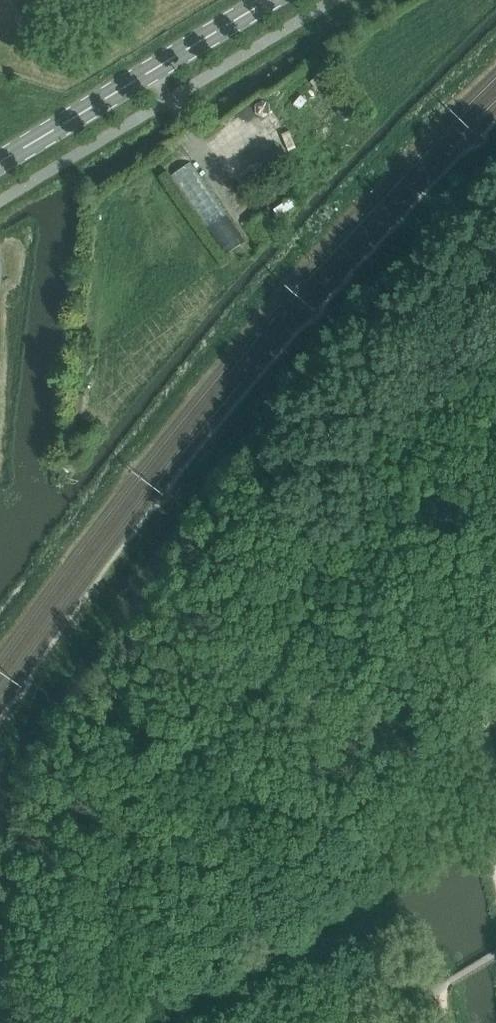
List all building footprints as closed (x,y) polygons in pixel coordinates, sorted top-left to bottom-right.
[(245,231),(187,136),(168,147),(226,242),(245,231)]
